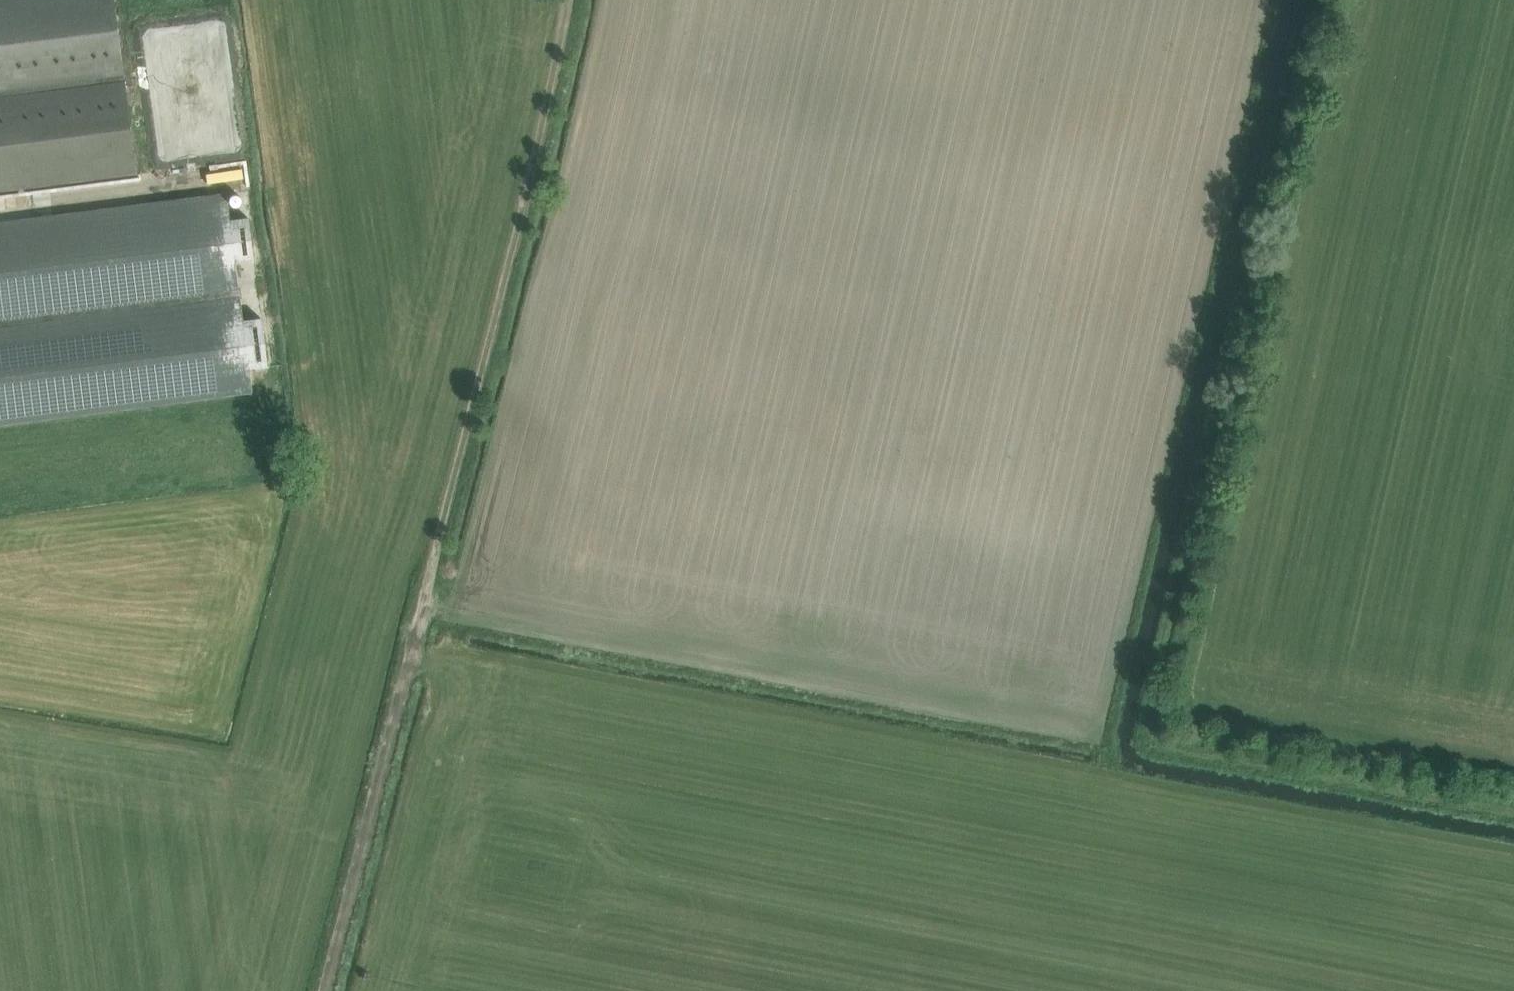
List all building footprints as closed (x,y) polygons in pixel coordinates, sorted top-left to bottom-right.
[(136,173),(114,0),(0,0),(0,190),(136,173)] [(0,222),(0,424),(252,392),(249,368),(267,366),(261,318),(243,320),(236,263),(254,260),(248,218),(230,220),(226,193),(0,222)]
